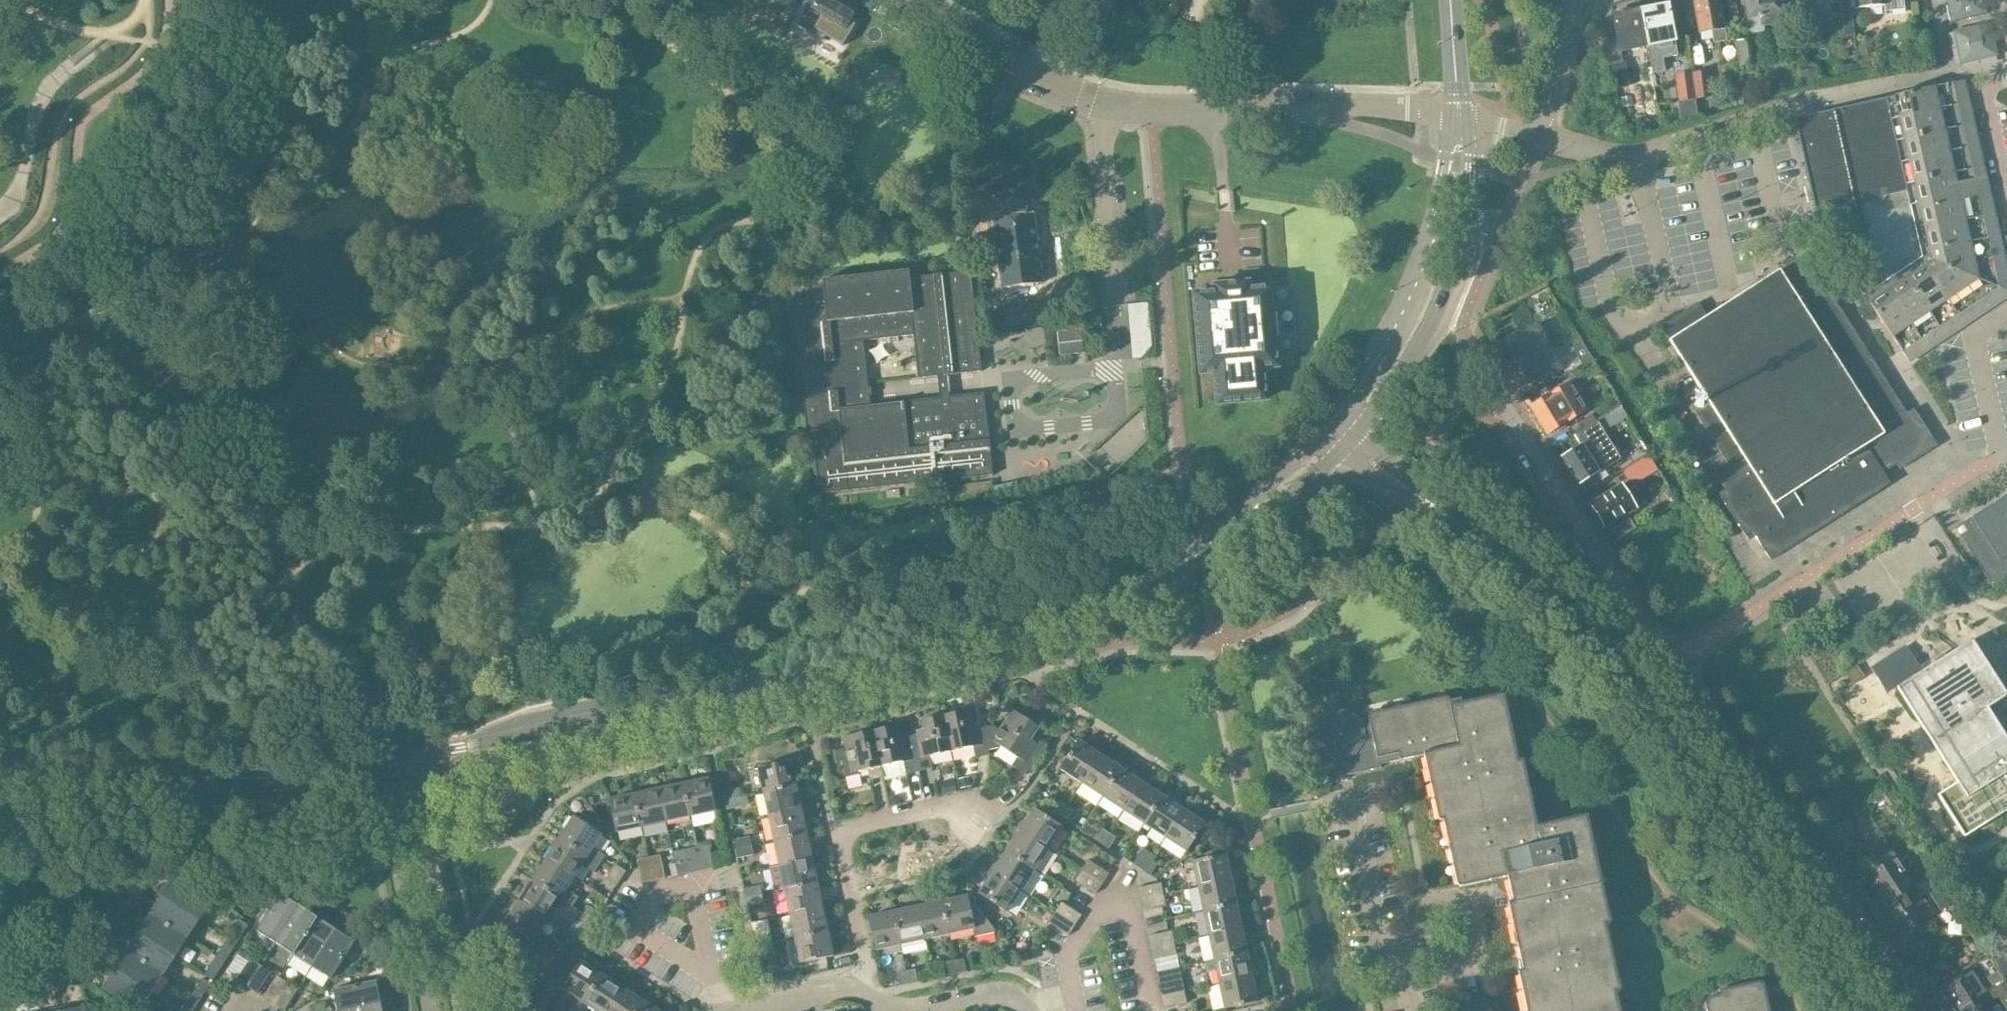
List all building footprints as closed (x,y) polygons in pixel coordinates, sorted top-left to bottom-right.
[(807,7),(822,16),(814,29),(843,46),(855,25),(850,22),(862,0),(811,0),(807,7)] [(1718,0),(1694,0),(1700,32),(1712,30),(1714,42),(1725,40),(1718,0)] [(1743,4),(1747,4),(1749,19),(1745,20),(1746,31),(1750,33),(1764,31),(1763,25),(1785,22),(1782,0),(1743,0),(1743,4)] [(1849,0),(1807,0),(1809,9),(1813,9),(1814,22),(1840,18),(1842,37),(1854,36),(1852,17),(1849,0)] [(1854,9),(1883,6),(1884,11),(1905,9),(1904,0),(1853,0),(1854,9)] [(1987,13),(1983,0),(1946,0),(1951,21),(1987,13)] [(1641,10),(1647,46),(1653,73),(1665,71),(1662,58),(1677,55),(1667,5),(1665,5),(1662,2),(1652,5),(1650,8),(1641,10)] [(1620,51),(1647,46),(1641,10),(1630,12),(1627,9),(1617,12),(1615,15),(1613,16),(1620,51)] [(1961,63),(1996,55),(1989,24),(1953,32),(1961,63)] [(1740,76),(1758,74),(1757,64),(1754,39),(1736,41),(1740,76)] [(1867,59),(1858,60),(1860,73),(1869,72),(1867,59)] [(1815,69),(1801,72),(1805,87),(1818,84),(1815,69)] [(1695,98),(1704,97),(1711,96),(1707,71),(1692,73),(1695,98)] [(1679,100),(1694,98),(1691,73),(1675,75),(1679,100)] [(1905,191),(1920,257),(1863,295),(1864,295),(1863,296),(1903,353),(1909,364),(2006,298),(2006,266),(1965,80),(1885,98),(1893,135),(1905,191)] [(1893,134),(1885,98),(1794,119),(1818,226),(1818,227),(1850,275),(1863,295),(1920,257),(1905,191),(1893,135),(1893,134)] [(1639,131),(1637,119),(1625,122),(1627,133),(1639,131)] [(1001,288),(1043,283),(1034,213),(993,219),(1001,288)] [(1827,291),(1816,274),(1816,273),(1804,254),(1706,316),(1697,302),(1659,326),(1711,407),(1696,416),(1729,467),(1715,476),(1724,489),(1718,494),(1744,535),(1751,531),(1770,560),(1799,541),(1797,537),(1814,527),(1816,530),(1889,483),(1880,469),(1896,458),(1899,463),(1918,451),(1920,455),(1927,451),(1930,437),(1926,430),(1923,431),(1912,413),(1909,415),(1897,398),(1896,399),(1885,382),(1886,381),(1874,362),(1873,363),(1862,345),(1863,345),(1862,344),(1861,344),(1850,327),(1851,327),(1839,308),(1838,309),(1828,291),(1829,291),(1828,290),(1827,291)] [(913,334),(918,378),(944,375),(944,376),(956,375),(956,374),(981,371),(970,271),(910,278),(909,270),(907,271),(823,280),(824,294),(792,298),(809,453),(816,452),(817,459),(814,460),(818,494),(907,484),(992,475),(990,452),(989,439),(988,439),(983,393),(947,397),(947,400),(907,404),(903,405),(903,398),(901,398),(901,401),(866,405),(862,367),(866,367),(863,340),(907,335),(913,334)] [(1200,294),(1195,294),(1201,373),(1215,372),(1218,403),(1265,399),(1263,367),(1277,366),(1275,343),(1277,343),(1274,310),(1272,311),(1270,287),(1248,289),(1248,283),(1216,286),(1216,292),(1200,294)] [(1048,322),(1047,313),(1046,304),(1003,309),(1005,327),(1048,322)] [(1093,326),(1102,325),(1101,315),(1092,316),(1093,326)] [(1060,356),(1084,353),(1080,317),(1056,320),(1060,356)] [(1555,365),(1537,327),(1519,335),(1522,342),(1511,347),(1526,379),(1525,379),(1525,381),(1557,366),(1556,365),(1555,365)] [(1530,406),(1547,434),(1587,410),(1570,382),(1530,406)] [(1578,485),(1608,466),(1591,439),(1561,457),(1578,485)] [(1640,440),(1613,457),(1621,469),(1648,453),(1640,440)] [(1637,482),(1657,470),(1648,456),(1622,471),(1629,482),(1635,478),(1637,482)] [(1605,528),(1635,508),(1621,486),(1591,505),(1605,528)] [(2006,579),(2006,495),(1963,523),(1969,531),(1960,537),(1993,588),(2006,579)] [(1897,687),(1957,782),(1937,795),(1964,837),(2006,810),(2006,739),(1987,708),(2006,695),(1972,640),(1897,687)] [(1857,665),(1845,673),(1852,685),(1864,677),(1857,665)] [(1503,694),(1498,695),(1461,703),(1460,698),(1449,701),(1448,696),(1368,714),(1369,718),(1370,724),(1363,725),(1362,720),(1345,709),(1325,714),(1320,721),(1316,719),(1315,720),(1320,722),(1315,730),(1319,749),(1335,760),(1338,759),(1342,776),(1350,774),(1380,768),(1379,764),(1424,754),(1438,821),(1442,820),(1457,886),(1461,885),(1461,886),(1507,876),(1512,902),(1508,902),(1508,904),(1520,959),(1524,958),(1527,969),(1518,971),(1526,1010),(1619,1010),(1616,994),(1620,993),(1606,925),(1610,924),(1587,815),(1537,826),(1522,759),(1517,760),(1503,694)] [(989,755),(984,729),(972,731),(971,728),(973,727),(974,724),(971,710),(943,716),(950,751),(973,746),(976,758),(989,755)] [(984,729),(989,755),(990,755),(989,750),(998,748),(999,746),(1017,758),(1012,767),(1025,776),(1044,746),(1032,738),(1038,729),(1011,711),(999,729),(992,726),(992,727),(984,729)] [(930,756),(950,751),(943,716),(921,721),(924,733),(910,736),(918,773),(933,769),(930,756)] [(918,773),(910,736),(899,738),(896,726),(874,731),(883,777),(884,777),(882,766),(903,762),(906,775),(918,773)] [(870,780),(883,777),(874,731),(843,738),(845,748),(834,751),(837,763),(842,762),(845,778),(860,775),(859,771),(868,769),(870,780)] [(1082,783),(1103,751),(1098,748),(1091,745),(1089,748),(1079,741),(1061,769),(1082,783)] [(1102,796),(1120,768),(1111,762),(1113,760),(1107,754),(1103,751),(1082,783),(1102,796)] [(764,792),(796,785),(791,761),(758,768),(764,792)] [(1123,810),(1144,779),(1139,776),(1132,773),(1131,775),(1120,768),(1102,796),(1123,810)] [(968,778),(959,780),(961,788),(963,788),(969,787),(970,786),(968,778)] [(682,784),(689,816),(714,811),(707,779),(682,784)] [(1144,823),(1162,796),(1152,789),(1154,787),(1148,782),(1144,779),(1123,810),(1144,823)] [(665,822),(689,816),(682,784),(658,790),(665,822)] [(801,810),(796,785),(764,792),(769,817),(801,810)] [(724,801),(741,797),(739,789),(722,793),(724,801)] [(641,827),(665,822),(658,790),(634,795),(641,827)] [(616,832),(641,827),(634,795),(609,800),(616,832)] [(1164,837),(1185,805),(1180,802),(1173,800),(1172,802),(1162,796),(1144,823),(1164,837)] [(724,801),(726,807),(726,810),(743,806),(741,797),(724,801)] [(1060,816),(1067,806),(1060,801),(1053,812),(1060,816)] [(1185,805),(1164,837),(1186,851),(1204,823),(1194,817),(1195,814),(1190,809),(1185,805)] [(1060,816),(1067,821),(1074,810),(1067,806),(1060,816)] [(769,817),(760,819),(765,843),(807,834),(801,810),(769,817)] [(1016,828),(1048,849),(1062,828),(1034,810),(1027,820),(1025,819),(1019,823),(1016,828)] [(559,839),(599,865),(605,856),(593,848),(601,835),(573,817),(559,839)] [(1850,841),(1858,836),(1847,819),(1840,824),(1850,841)] [(1034,870),(1048,849),(1016,828),(1013,833),(1011,841),(1013,842),(1006,852),(1034,870)] [(1101,843),(1108,833),(1101,828),(1094,839),(1101,843)] [(1101,843),(1104,845),(1109,848),(1115,837),(1108,833),(1101,843)] [(765,843),(774,841),(779,865),(812,858),(807,834),(765,843)] [(735,849),(751,846),(750,837),(733,841),(735,849)] [(594,873),(599,865),(559,839),(546,860),(574,878),(582,865),(594,873)] [(701,871),(714,868),(709,844),(696,847),(701,871)] [(751,846),(735,849),(736,858),(753,854),(751,846)] [(690,873),(701,871),(696,847),(685,850),(690,873)] [(1142,870),(1152,855),(1143,849),(1133,864),(1142,870)] [(1904,893),(1914,886),(1895,857),(1895,858),(1890,851),(1877,859),(1882,866),(1867,876),(1885,905),(1898,896),(1897,894),(1902,890),(1904,893)] [(1021,891),(1034,870),(1006,852),(1000,862),(998,861),(992,866),(989,870),(1021,891)] [(648,857),(653,881),(665,879),(660,855),(648,857)] [(1142,870),(1150,875),(1157,865),(1150,860),(1153,856),(1152,855),(1142,870)] [(1198,887),(1235,879),(1234,874),(1230,867),(1228,867),(1225,855),(1193,862),(1198,887)] [(641,884),(653,881),(648,857),(636,860),(641,884)] [(779,865),(771,867),(776,891),(784,890),(817,883),(812,858),(779,865)] [(566,890),(574,878),(546,860),(533,880),(573,906),(578,897),(566,890)] [(1108,874),(1091,863),(1088,861),(1082,871),(1101,884),(1108,874)] [(621,879),(626,871),(615,864),(610,872),(621,879)] [(1007,912),(1021,891),(989,870),(986,874),(983,882),(986,884),(979,894),(1007,912)] [(1095,893),(1101,884),(1082,871),(1076,881),(1095,893)] [(616,886),(621,879),(610,872),(605,879),(616,886)] [(158,894),(199,920),(210,902),(174,878),(166,891),(162,888),(158,894)] [(1203,911),(1236,904),(1233,893),(1236,892),(1236,884),(1235,879),(1198,887),(1203,911)] [(567,915),(573,906),(533,880),(519,901),(547,919),(555,907),(567,915)] [(790,913),(822,906),(817,883),(784,890),(790,913)] [(1140,900),(1163,895),(1160,883),(1137,888),(1140,900)] [(745,898),(762,894),(760,886),(743,889),(745,898)] [(1898,896),(1885,905),(1904,933),(1932,915),(1914,886),(1904,893),(1902,890),(1897,894),(1898,896)] [(1939,910),(1951,903),(1941,888),(1930,895),(1939,910)] [(187,938),(199,920),(158,894),(154,900),(158,903),(150,915),(187,938)] [(762,894),(745,898),(747,907),(764,903),(762,894)] [(275,943),(302,903),(296,900),(294,904),(281,895),(257,931),(275,943)] [(1142,911),(1161,907),(1165,906),(1163,895),(1140,900),(1142,911)] [(942,902),(949,934),(973,929),(974,937),(996,932),(974,902),(968,904),(967,897),(942,902)] [(539,931),(547,919),(519,901),(506,922),(546,948),(551,939),(539,931)] [(925,939),(949,934),(942,902),(918,907),(925,939)] [(1081,915),(1065,905),(1061,902),(1054,913),(1074,926),(1081,915)] [(294,955),(317,919),(305,911),(308,907),(302,903),(275,943),(294,955)] [(1208,936),(1246,927),(1245,923),(1241,915),(1238,916),(1236,904),(1203,911),(1208,936)] [(594,920),(599,913),(588,906),(583,913),(594,920)] [(795,938),(827,931),(822,906),(790,913),(795,938)] [(900,945),(925,939),(918,907),(894,912),(900,945)] [(875,950),(900,945),(894,912),(869,918),(875,950)] [(589,928),(594,920),(583,913),(578,921),(589,928)] [(1068,935),(1074,926),(1054,913),(1048,922),(1068,935)] [(175,957),(187,938),(150,915),(142,927),(139,924),(135,930),(175,957)] [(312,966),(338,927),(332,923),(329,927),(317,919),(294,955),(312,966)] [(540,956),(546,948),(506,922),(492,943),(520,961),(528,948),(540,956)] [(236,944),(246,929),(238,923),(228,939),(236,944)] [(338,927),(312,966),(331,978),(354,943),(342,935),(345,931),(338,927)] [(1206,961),(1246,953),(1244,941),(1247,940),(1247,933),(1246,927),(1208,936),(1214,959),(1206,961)] [(163,975),(175,957),(135,930),(131,936),(135,939),(127,951),(163,975)] [(827,931),(795,938),(800,963),(833,956),(827,931)] [(1150,948),(1178,942),(1176,932),(1171,933),(1171,931),(1148,936),(1150,948)] [(756,947),(785,940),(784,933),(771,935),(754,938),(756,947)] [(785,940),(756,947),(757,955),(774,952),(772,943),(785,940)] [(224,962),(234,947),(226,942),(216,957),(224,962)] [(1153,959),(1154,959),(1176,954),(1175,953),(1180,952),(1178,942),(1150,948),(1153,959)] [(567,962),(572,955),(561,947),(556,955),(567,962)] [(1990,952),(2001,976),(2006,975),(2006,948),(1990,952)] [(152,993),(163,975),(127,951),(119,964),(115,961),(111,967),(152,993)] [(1219,984),(1256,976),(1255,970),(1252,964),(1249,964),(1246,953),(1206,961),(1208,971),(1216,970),(1219,984)] [(562,969),(567,962),(556,955),(552,962),(562,969)] [(247,986),(260,965),(250,958),(236,980),(247,986)] [(958,973),(966,971),(964,958),(955,960),(958,973)] [(213,980),(223,965),(214,960),(205,975),(213,980)] [(949,975),(958,973),(955,960),(946,962),(949,975)] [(602,975),(581,961),(563,989),(575,997),(567,1010),(569,1010),(578,1010),(602,975)] [(257,993),(258,993),(271,972),(260,965),(247,986),(257,993)] [(152,993),(111,967),(107,973),(111,975),(103,988),(139,1010),(140,1010),(152,993)] [(774,968),(762,970),(765,984),(776,981),(774,968)] [(909,984),(917,982),(915,969),(906,971),(909,984)] [(900,986),(909,984),(906,971),(898,973),(900,986)] [(623,989),(602,975),(578,1010),(591,1010),(592,1008),(597,1010),(608,1010),(623,989)] [(1975,998),(1960,975),(1930,995),(1940,1010),(1956,1010),(1963,1007),(1962,1006),(1975,998)] [(273,1004),(287,982),(277,976),(263,997),(273,1004)] [(1256,976),(1219,984),(1224,1009),(1257,1002),(1254,990),(1257,989),(1257,981),(1256,976)] [(211,983),(203,978),(200,982),(193,978),(186,989),(201,999),(211,983)] [(1161,997),(1184,991),(1181,980),(1158,985),(1161,997)] [(338,1010),(385,1001),(384,994),(378,995),(375,981),(333,990),(338,1010)] [(1763,983),(1760,981),(1758,982),(1758,981),(1719,990),(1720,994),(1709,996),(1705,1003),(1707,1010),(1769,1010),(1763,983)] [(298,989),(296,988),(287,982),(273,1004),(284,1010),(298,989)] [(644,1002),(623,989),(608,1010),(638,1010),(644,1002)] [(1184,991),(1161,997),(1163,1008),(1186,1003),(1184,991)] [(199,1001),(191,996),(182,1010),(193,1010),(199,1001)] [(1975,998),(1962,1006),(1963,1007),(1956,1010),(1983,1010),(1975,998)] [(382,1009),(387,1008),(385,1001),(338,1010),(382,1010),(382,1009)] [(638,1010),(658,1010),(644,1002),(638,1010)]
